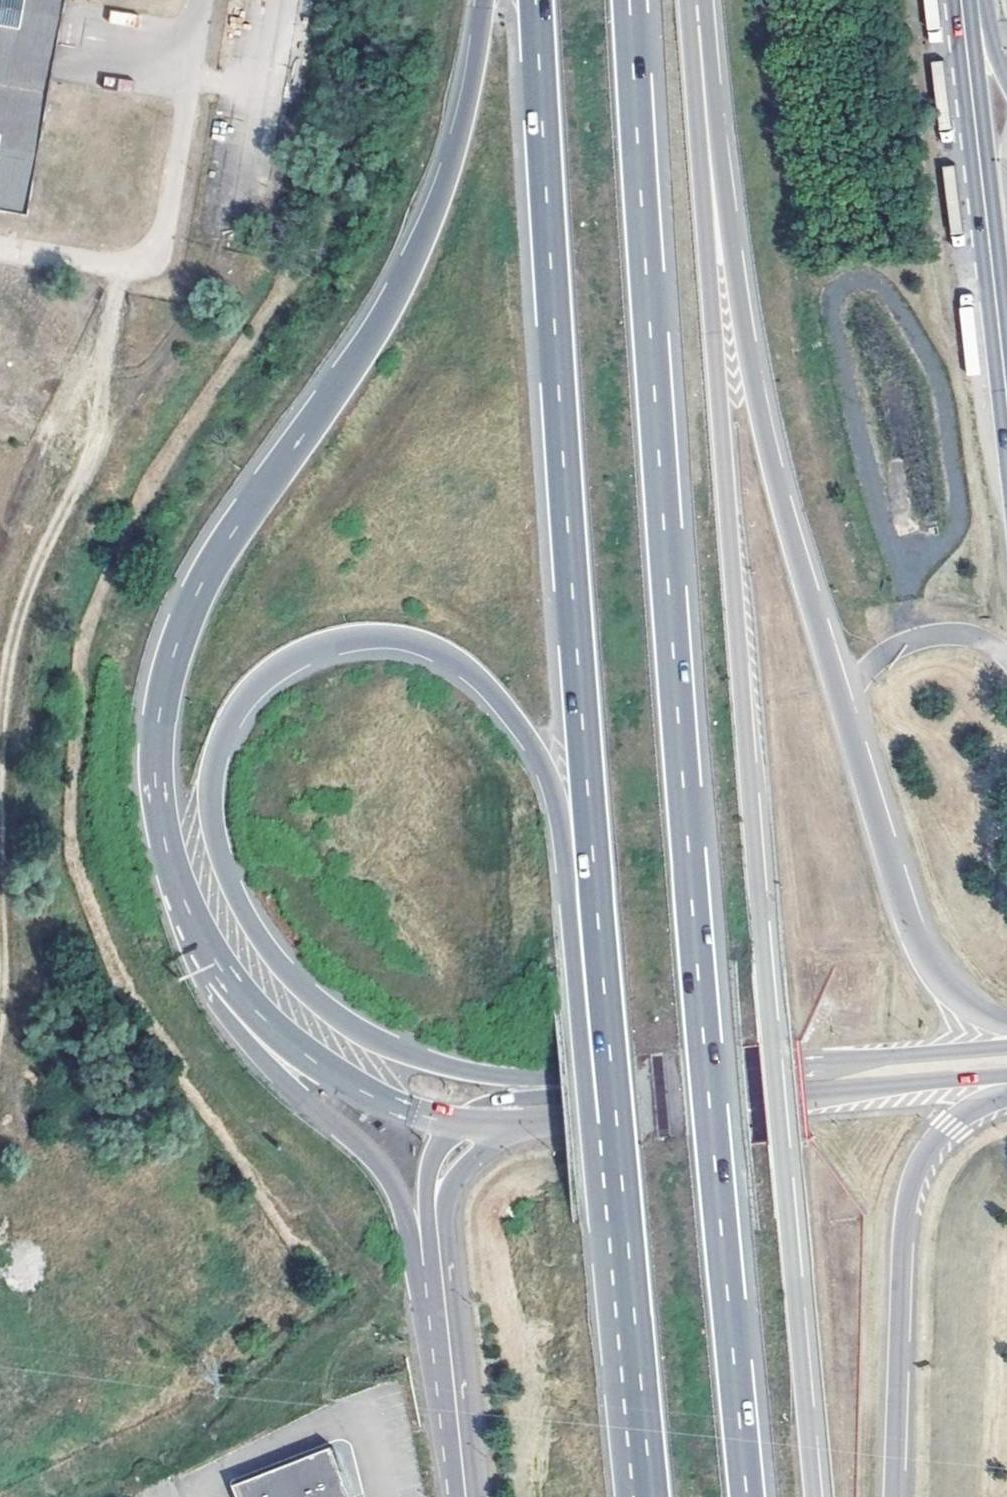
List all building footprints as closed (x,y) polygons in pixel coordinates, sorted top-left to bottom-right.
[(26,212),(63,0),(0,0),(0,207),(26,212)] [(327,1446),(231,1484),(236,1496),(347,1496),(327,1446)]
